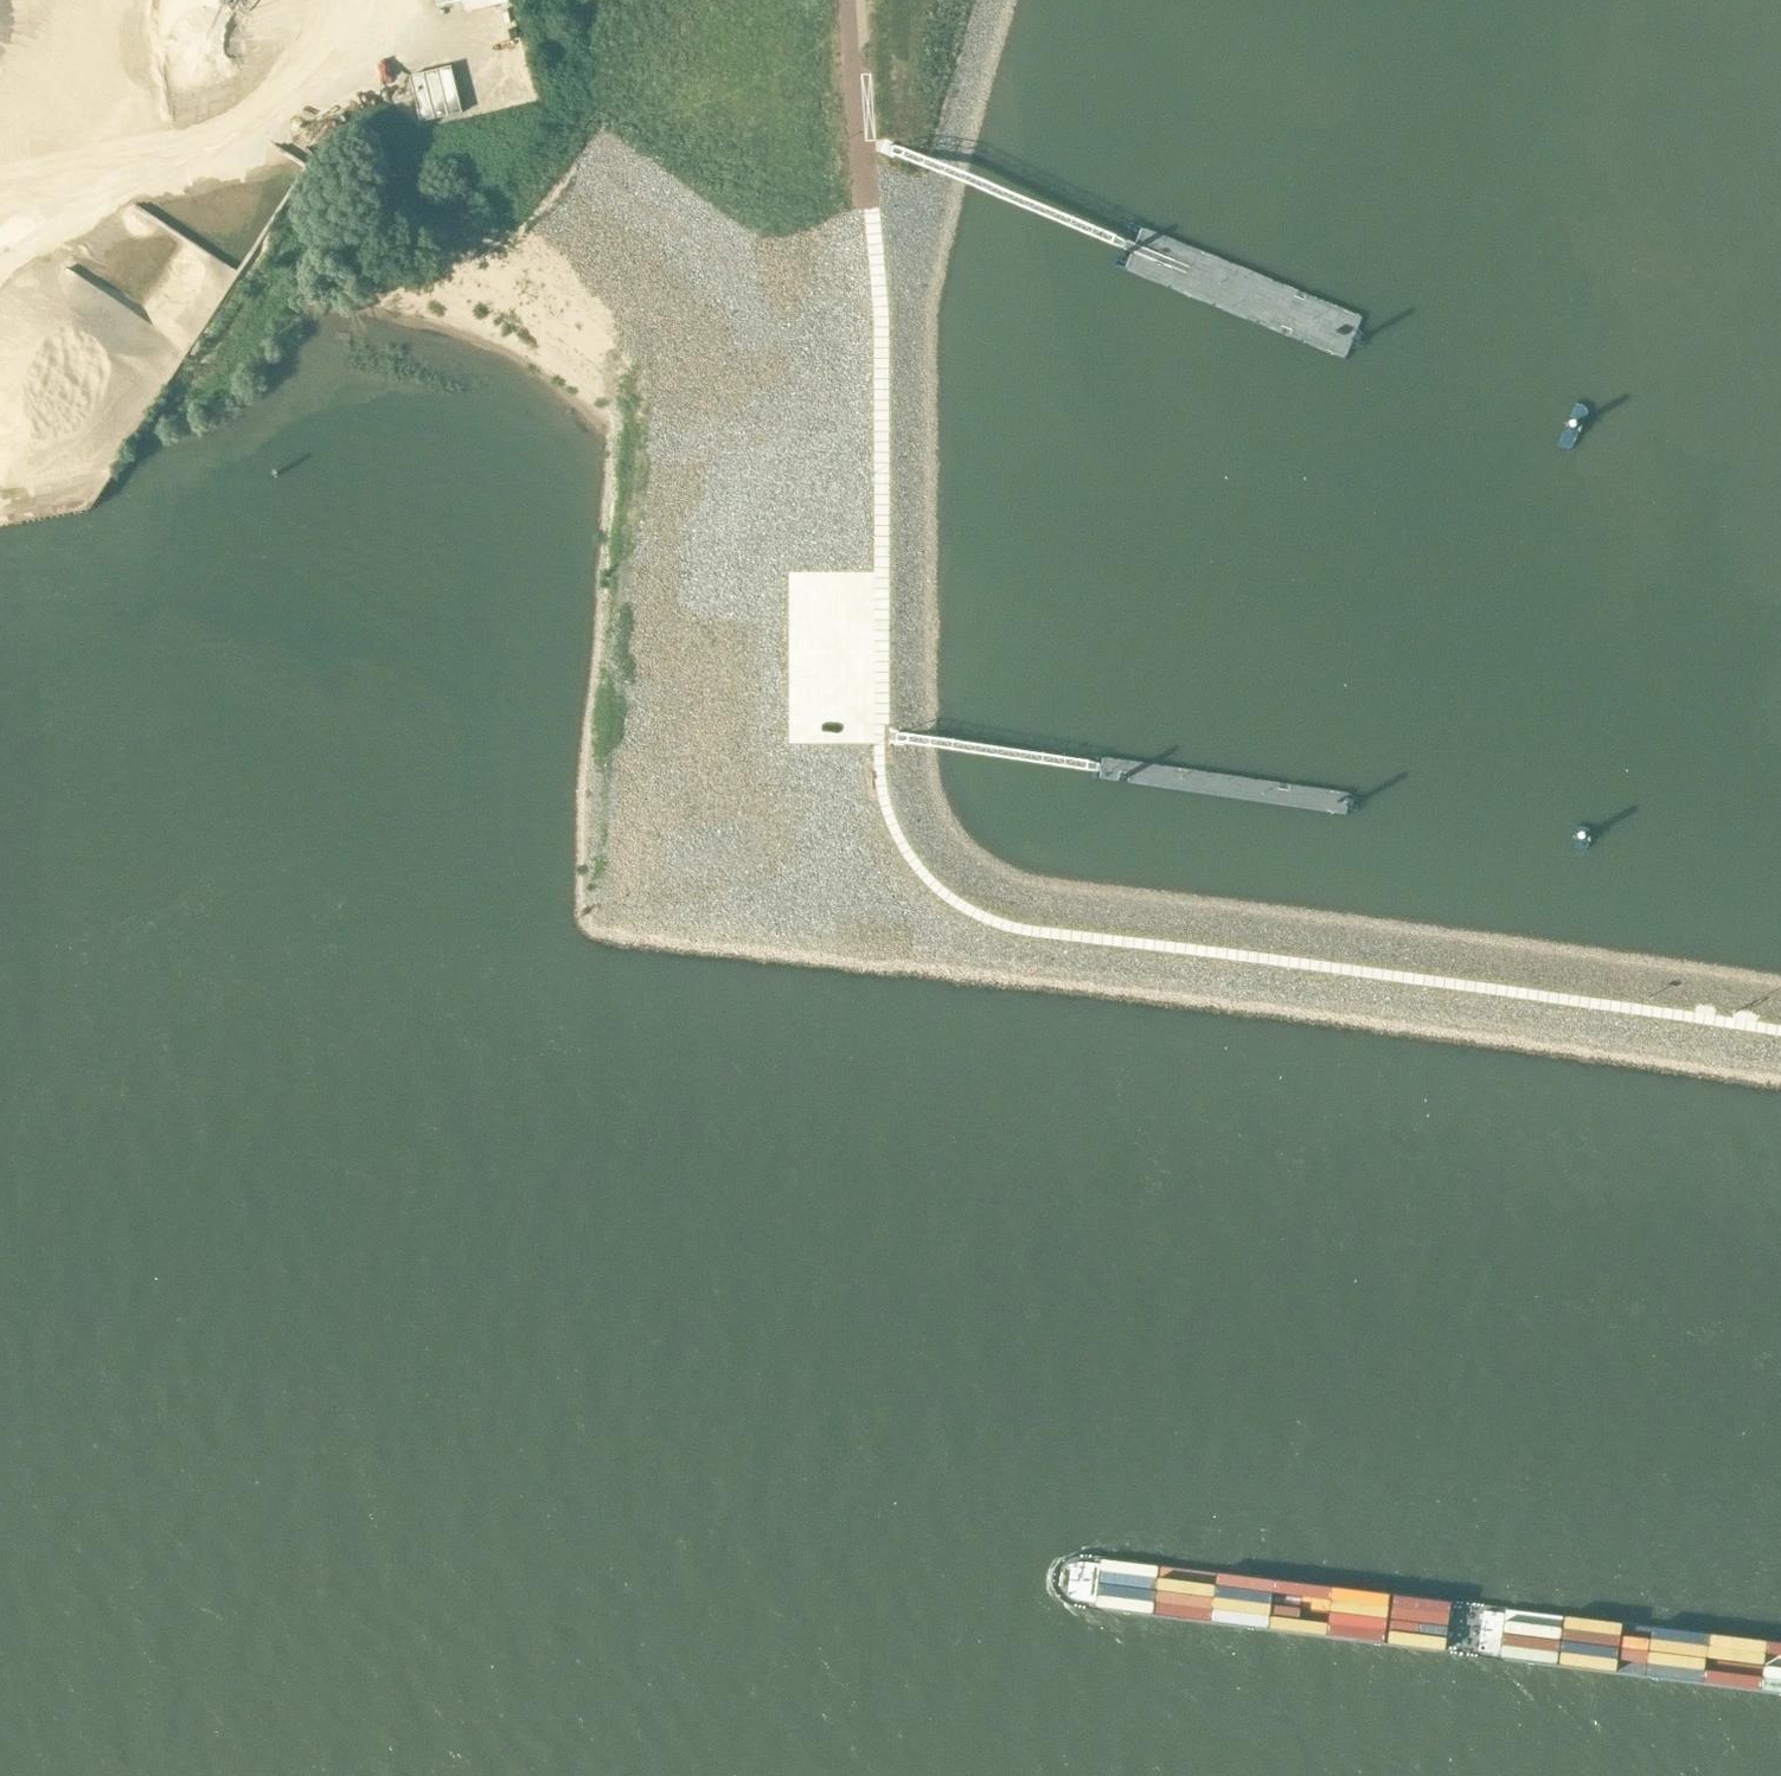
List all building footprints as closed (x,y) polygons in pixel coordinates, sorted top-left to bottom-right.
[(421,123),(463,113),(452,66),(410,76),(421,123)]
